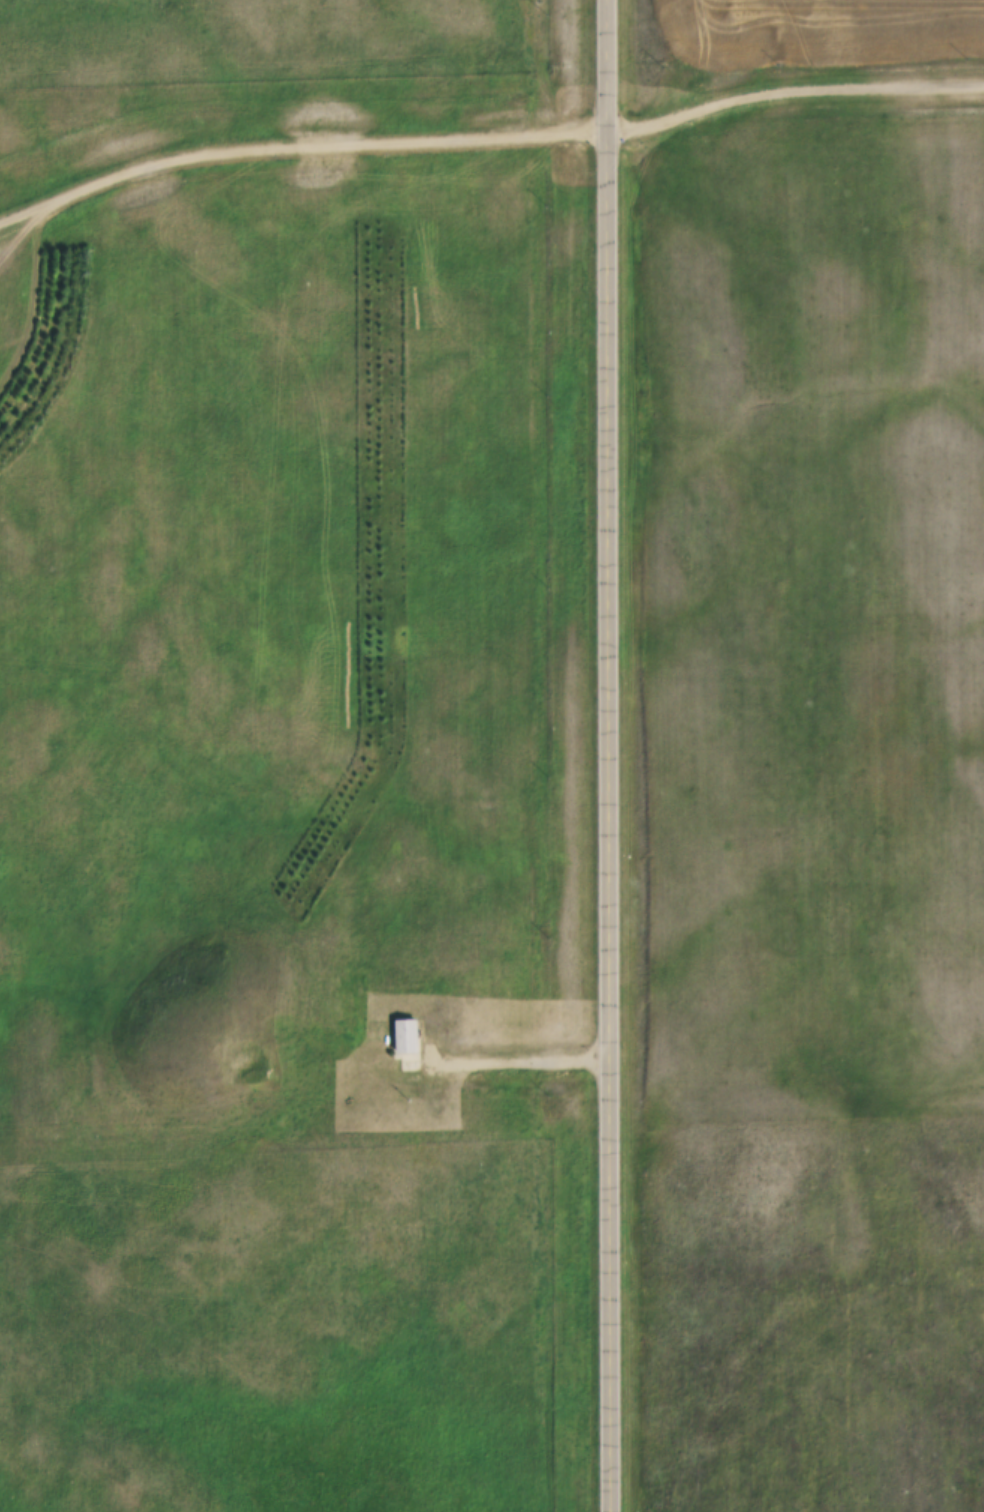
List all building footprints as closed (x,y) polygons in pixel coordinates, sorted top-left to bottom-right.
[(402,1069),(424,1069),(423,1037),(418,1036),(415,1018),(392,1020),(394,1057),(401,1056),(402,1069)]
